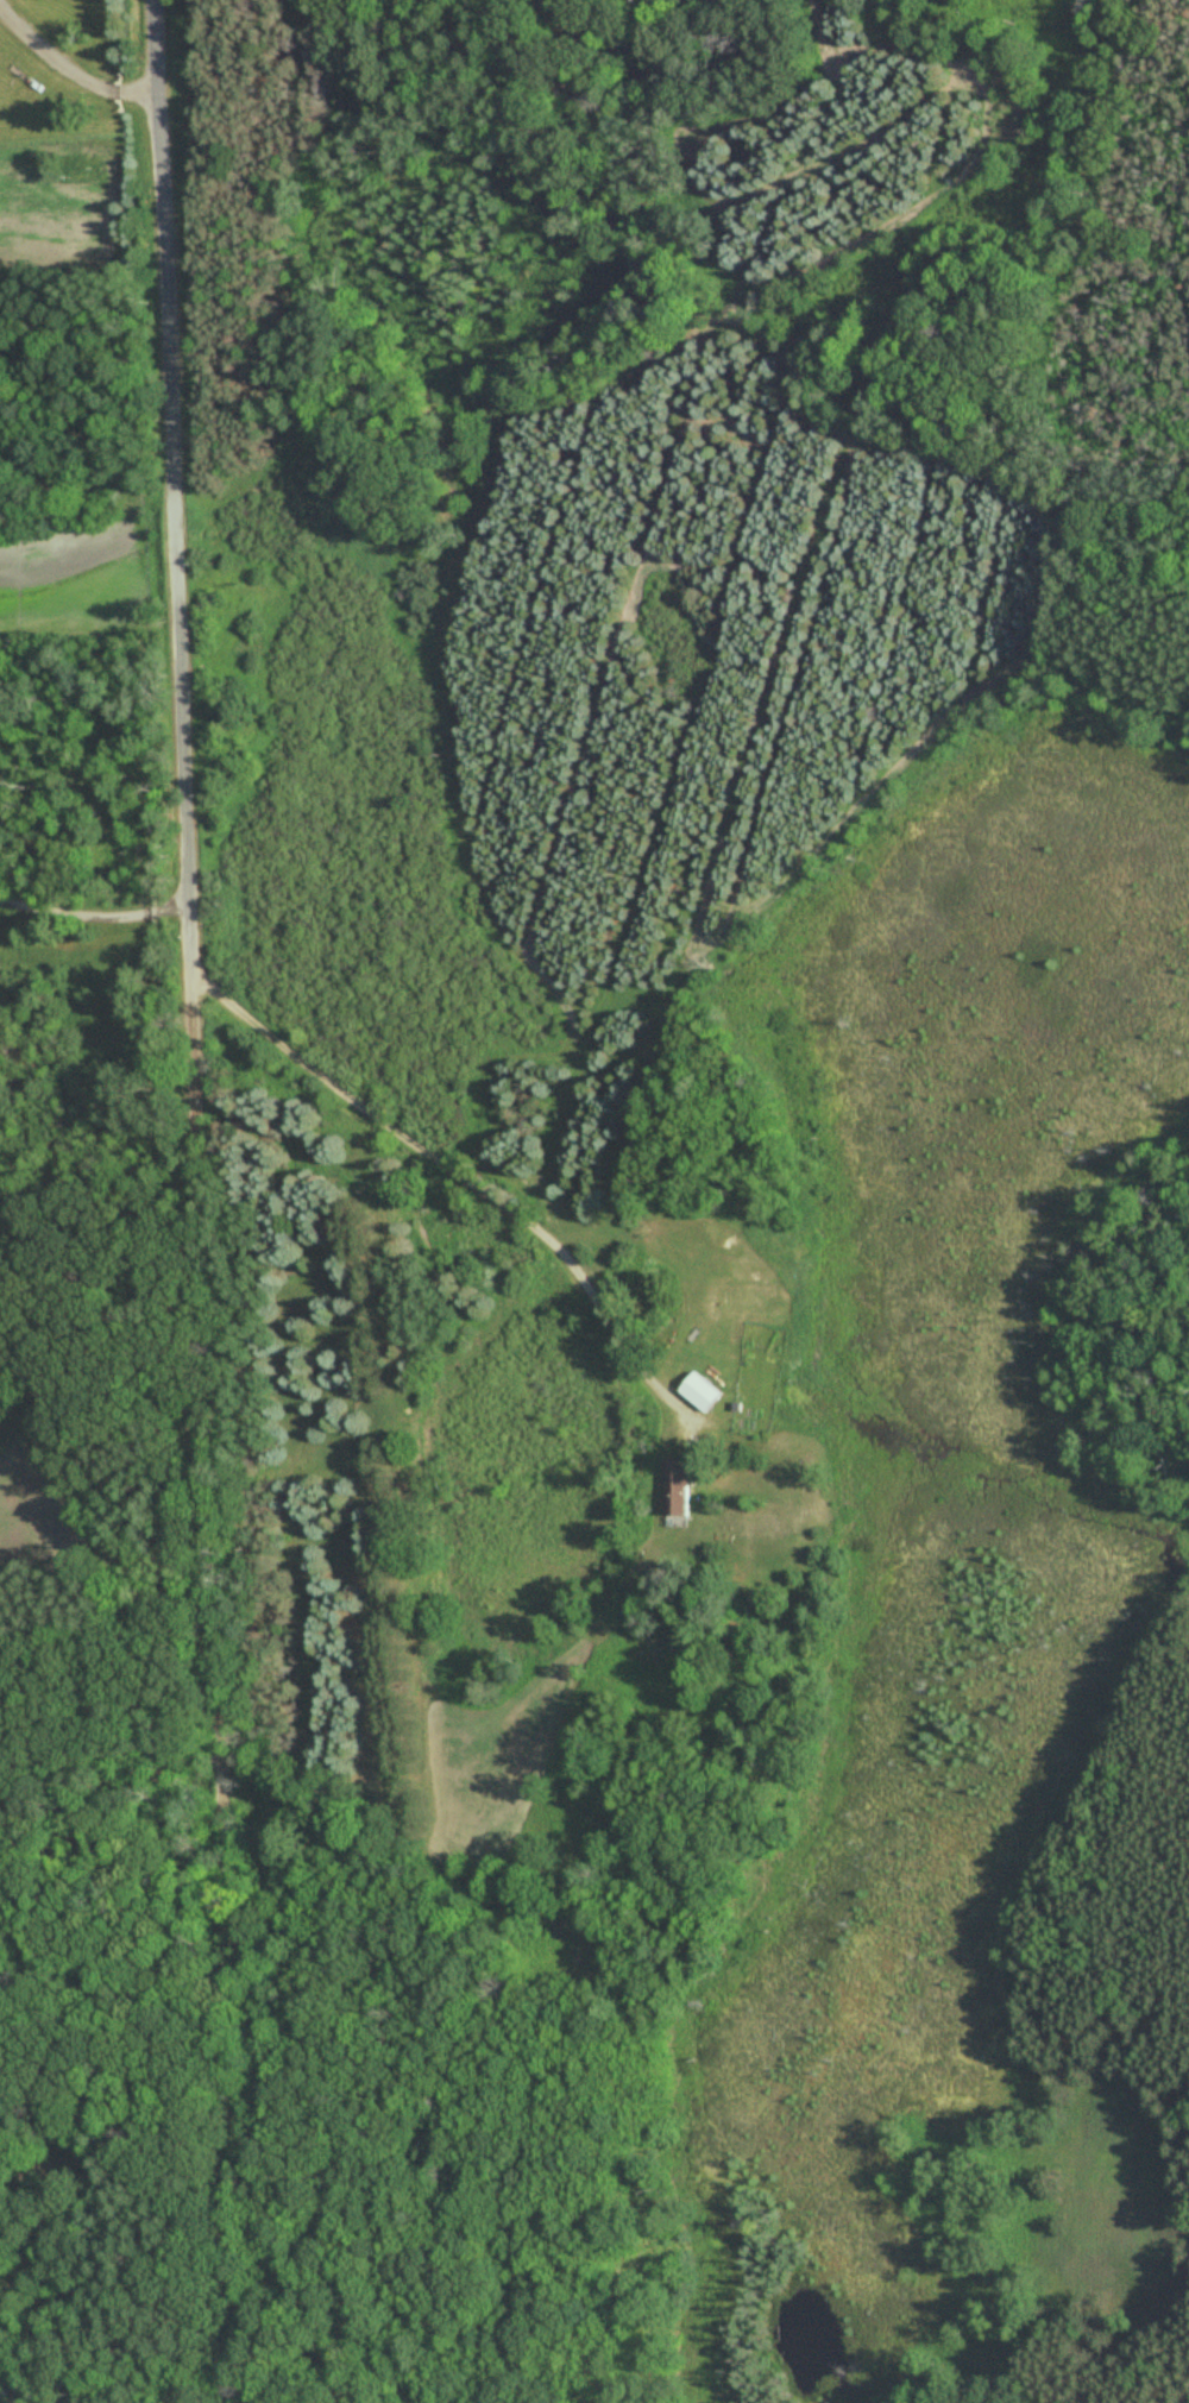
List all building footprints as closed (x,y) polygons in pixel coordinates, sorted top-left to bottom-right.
[(704,1413),(721,1394),(695,1371),(678,1390),(704,1413)] [(665,1518),(690,1518),(690,1460),(665,1460),(665,1518)]
